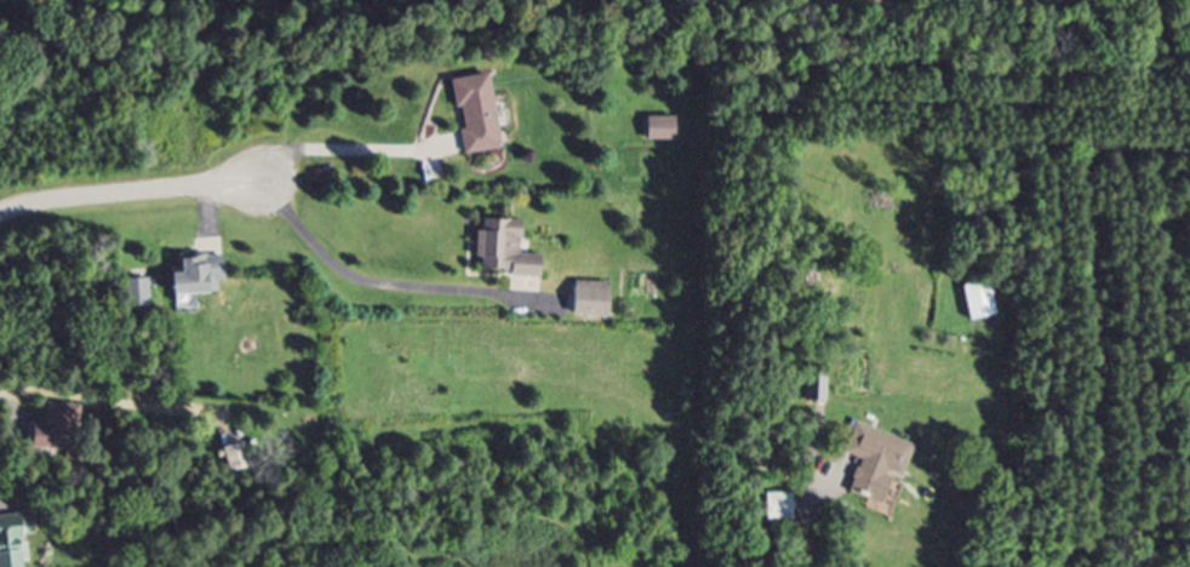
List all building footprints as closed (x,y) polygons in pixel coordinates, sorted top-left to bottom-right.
[(499,152),(487,77),(451,83),(463,158),(499,152)] [(645,120),(645,144),(677,144),(677,120),(645,120)] [(518,258),(519,225),(476,223),(475,278),(541,280),(541,259),(518,258)] [(164,298),(222,297),(221,260),(175,261),(175,278),(164,278),(164,298)] [(123,283),(123,311),(147,311),(147,283),(123,283)] [(989,319),(982,284),(954,289),(962,325),(989,319)] [(604,285),(571,285),(571,320),(604,320),(604,285)] [(820,407),(820,375),(802,375),(802,407),(820,407)] [(29,428),(28,452),(68,454),(71,408),(48,407),(47,429),(29,428)] [(893,481),(905,449),(849,427),(837,456),(854,463),(842,496),(873,508),(885,477),(893,481)] [(762,497),(762,525),(791,525),(791,497),(762,497)] [(14,519),(0,520),(0,566),(18,566),(14,519)]
